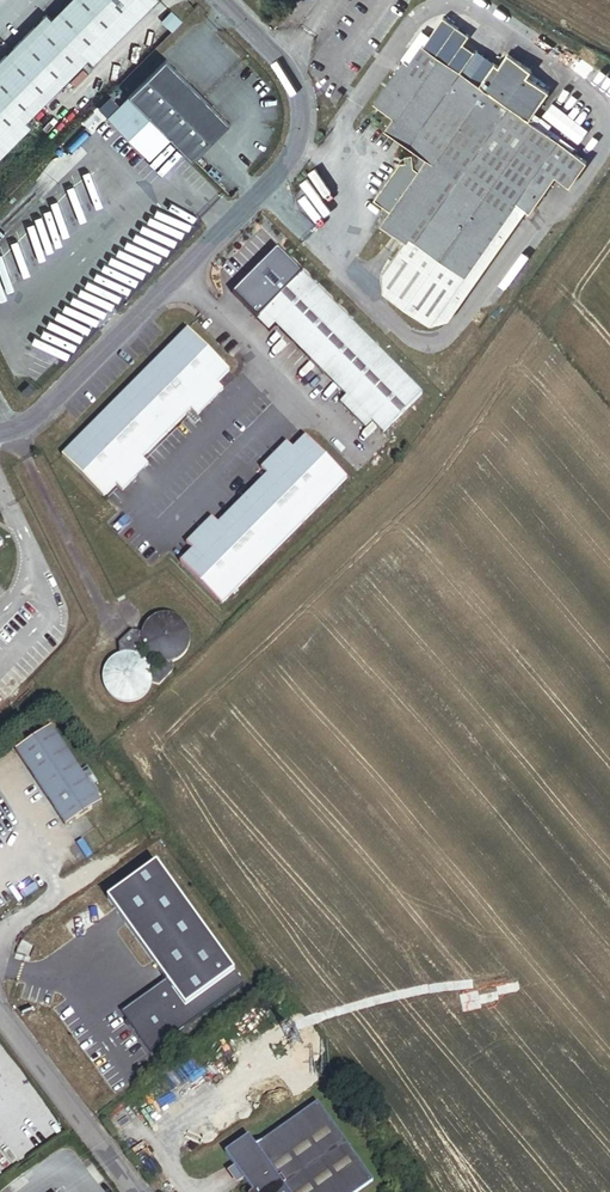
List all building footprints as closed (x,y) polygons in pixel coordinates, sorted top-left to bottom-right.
[(52,20),(46,15),(0,61),(0,158),(30,128),(24,122),(87,59),(93,64),(157,0),(71,0),(52,20)] [(405,21),(355,94),(391,119),(383,131),(416,151),(412,157),(406,157),(407,163),(400,164),(375,202),(391,213),(382,225),(405,241),(382,273),(385,295),(433,327),(448,323),(526,209),(530,212),(555,176),(570,186),(580,171),(580,157),(546,133),(551,125),(541,118),(536,125),(530,121),(550,93),(528,77),(531,70),(508,54),(500,67),(495,63),(492,68),(472,54),(474,52),(446,33),(453,24),(427,6),(414,24),(405,21)] [(230,125),(166,60),(129,97),(171,139),(193,161),(230,125)] [(171,139),(129,97),(108,118),(150,160),(171,139)] [(541,116),(578,141),(588,128),(551,102),(541,116)] [(421,394),(277,250),(238,289),(250,301),(244,307),(269,332),(275,326),(347,397),(341,403),(364,426),(370,420),(382,432),(421,394)] [(230,373),(187,330),(61,456),(103,498),(115,486),(122,492),(148,466),(141,459),(191,410),(198,417),(223,392),(217,386),(230,373)] [(192,550),(179,563),(221,604),(346,478),(306,439),(293,451),(287,444),(261,470),(266,475),(218,523),(212,517),(185,543),(192,550)] [(174,617),(168,615),(161,616),(154,618),(149,623),(145,629),(143,634),(143,636),(143,643),(145,650),(150,656),(156,660),(163,662),(170,662),(176,660),(181,657),(185,652),(188,647),(190,641),(189,635),(187,629),(184,624),(180,619),(174,617)] [(132,655),(143,643),(143,636),(143,634),(132,633),(118,646),(119,656),(122,655),(129,654),(132,655)] [(132,655),(129,654),(122,655),(119,656),(115,657),(110,662),(106,668),(104,675),(104,682),(107,689),(111,694),(117,699),(124,701),(131,701),(137,699),(142,696),(146,691),(149,686),(151,680),(150,673),(149,668),(145,662),(141,658),(135,655),(132,655)] [(44,721),(10,746),(62,820),(95,795),(44,721)] [(241,982),(156,863),(107,898),(163,978),(119,1010),(147,1049),(241,982)] [(246,1191),(348,1191),(368,1177),(310,1100),(250,1145),(242,1134),(217,1153),(246,1191)]
